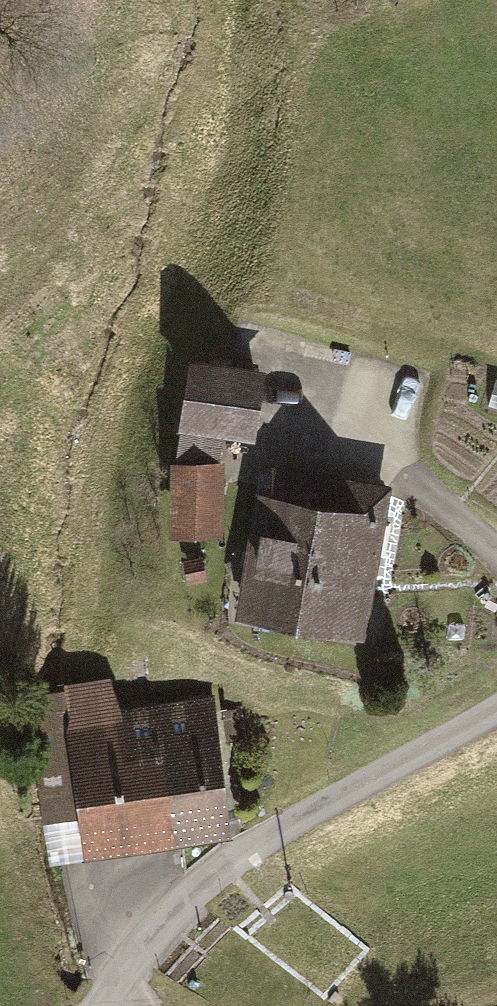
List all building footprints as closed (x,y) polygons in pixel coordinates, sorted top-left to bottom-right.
[(263,367),(187,354),(175,424),(222,432),(251,437),(263,367)] [(488,404),(496,407),(496,379),(496,378),(488,404)] [(175,424),(172,455),(218,456),(222,432),(175,424)] [(221,456),(218,456),(172,455),(167,455),(166,530),(221,530),(221,456)] [(234,608),(304,620),(330,469),(260,457),(234,608)] [(388,479),(330,469),(304,620),(362,630),(388,479)] [(201,553),(181,555),(184,579),(205,576),(201,553)] [(67,860),(176,844),(162,753),(121,759),(113,708),(108,676),(56,684),(58,694),(21,700),(45,863),(67,860)] [(209,694),(113,708),(121,759),(162,753),(176,844),(230,836),(218,754),(209,694)]
